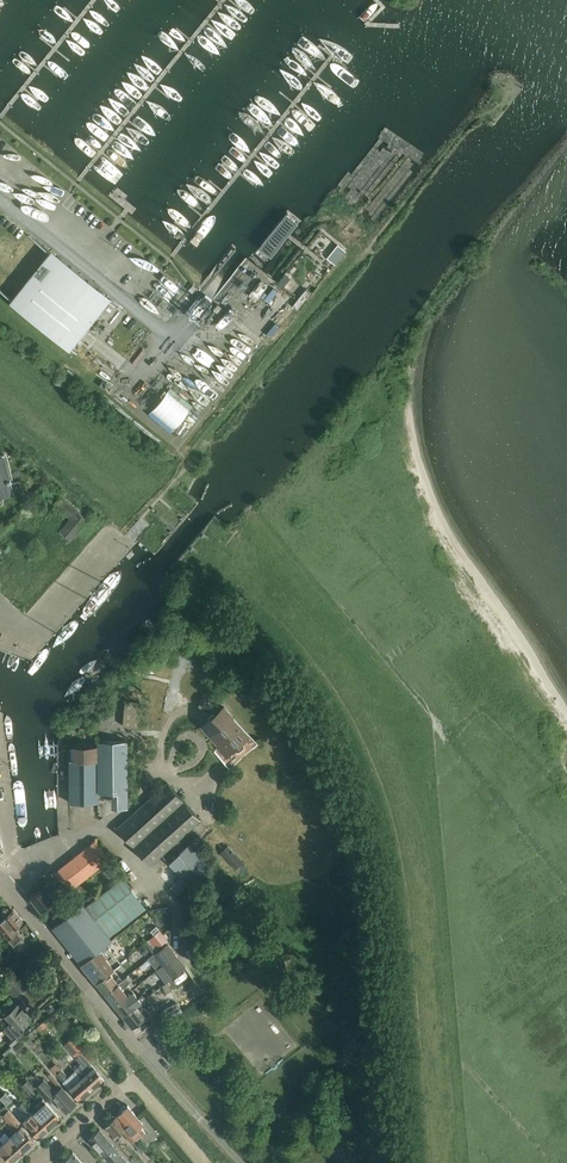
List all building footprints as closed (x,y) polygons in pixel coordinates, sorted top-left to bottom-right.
[(305,215),(294,207),(259,251),(269,259),(305,215)] [(338,245),(334,251),(341,257),(346,251),(338,245)] [(12,300),(41,323),(80,275),(51,252),(12,300)] [(41,323),(70,346),(108,298),(80,275),(41,323)] [(306,289),(293,306),(297,309),(311,293),(306,289)] [(22,489),(20,481),(11,483),(7,464),(4,465),(1,456),(4,455),(4,454),(0,455),(0,497),(14,493),(13,491),(22,489)] [(70,541),(88,520),(60,496),(53,504),(70,518),(59,532),(70,541)] [(104,526),(110,520),(105,516),(99,522),(104,526)] [(138,701),(125,700),(123,725),(136,726),(138,701)] [(231,715),(224,707),(203,726),(220,745),(214,751),(230,769),(256,746),(230,716),(231,715)] [(98,741),(98,746),(98,791),(99,791),(128,791),(128,740),(98,741)] [(74,747),(71,747),(71,759),(70,759),(70,802),(99,802),(99,791),(98,791),(98,746),(74,746),(74,747)] [(167,781),(117,827),(150,864),(200,819),(167,781)] [(110,858),(95,839),(54,871),(68,890),(110,858)] [(171,887),(177,894),(209,864),(190,843),(179,853),(181,855),(170,864),(181,876),(182,877),(171,887)] [(228,846),(220,852),(228,861),(235,854),(228,846)] [(110,879),(114,876),(108,870),(104,873),(110,879)] [(52,927),(81,963),(111,939),(109,935),(146,906),(122,877),(96,898),(86,906),(82,902),(69,913),(52,927)] [(58,921),(69,913),(60,902),(61,901),(57,896),(47,883),(35,892),(34,891),(29,895),(41,910),(45,906),(55,917),(58,921)] [(1,918),(0,920),(0,928),(8,937),(8,938),(13,944),(21,938),(14,928),(23,921),(13,908),(1,918)] [(160,931),(154,936),(161,946),(168,940),(160,931)] [(81,963),(94,979),(117,961),(118,963),(121,962),(108,946),(117,940),(114,936),(111,939),(81,963)] [(145,943),(153,953),(154,952),(155,951),(147,941),(145,943)] [(168,943),(156,952),(155,951),(154,952),(160,960),(173,950),(168,943)] [(173,950),(160,960),(166,968),(179,958),(173,950)] [(43,951),(34,959),(39,964),(48,956),(43,951)] [(154,953),(148,958),(151,961),(157,957),(154,953)] [(172,977),(186,967),(179,958),(166,968),(172,977)] [(94,979),(105,992),(122,979),(113,968),(118,963),(117,961),(94,979)] [(6,971),(0,975),(4,980),(9,975),(6,971)] [(14,975),(4,984),(14,996),(24,987),(14,975)] [(105,992),(114,1003),(131,990),(126,983),(130,980),(127,975),(122,979),(105,992)] [(162,985),(166,993),(172,990),(168,982),(162,985)] [(114,1003),(123,1015),(140,1001),(145,998),(142,994),(139,997),(132,989),(131,990),(114,1003)] [(11,1037),(7,1041),(11,1045),(20,1037),(23,1034),(17,1026),(22,1022),(24,1024),(28,1021),(25,1017),(30,1013),(20,1001),(5,1014),(11,1021),(12,1022),(3,1029),(11,1037)] [(123,1015),(133,1027),(150,1013),(140,1001),(123,1015)] [(168,1016),(181,1008),(177,1002),(165,1010),(168,1016)] [(51,1004),(46,1008),(50,1014),(55,1009),(51,1004)] [(43,1020),(36,1027),(40,1031),(47,1025),(43,1020)] [(75,1034),(64,1044),(76,1057),(81,1052),(78,1048),(83,1044),(75,1034)] [(21,1040),(14,1047),(20,1053),(26,1047),(21,1040)] [(80,1066),(75,1070),(81,1077),(92,1089),(104,1078),(106,1077),(95,1064),(94,1065),(91,1062),(96,1058),(83,1044),(78,1048),(81,1052),(76,1057),(81,1063),(79,1065),(80,1066)] [(79,1100),(92,1089),(81,1077),(75,1070),(68,1076),(56,1063),(50,1068),(56,1074),(79,1100)] [(27,1076),(26,1076),(20,1083),(32,1096),(38,1091),(38,1090),(35,1086),(27,1076)] [(52,1097),(54,1098),(66,1112),(76,1103),(62,1087),(60,1088),(62,1091),(59,1093),(44,1078),(35,1086),(38,1090),(38,1091),(48,1101),(52,1097)] [(48,1128),(60,1118),(43,1098),(36,1104),(38,1108),(33,1113),(48,1128)] [(37,1137),(48,1128),(33,1113),(23,1101),(18,1106),(24,1113),(27,1111),(30,1115),(23,1121),(37,1137)] [(120,1111),(116,1115),(136,1139),(137,1139),(145,1132),(140,1126),(143,1124),(127,1105),(126,1106),(123,1105),(119,1109),(120,1111)] [(2,1115),(14,1128),(21,1122),(9,1109),(2,1115)] [(111,1116),(104,1122),(105,1123),(105,1124),(115,1137),(122,1131),(131,1143),(133,1142),(142,1153),(146,1149),(137,1139),(136,1139),(116,1115),(112,1118),(111,1116)] [(21,1151),(34,1140),(21,1126),(9,1137),(21,1151)] [(99,1128),(89,1137),(111,1162),(129,1162),(99,1128)] [(21,1151),(9,1137),(3,1142),(0,1139),(0,1151),(9,1161),(21,1151)] [(146,1150),(140,1156),(145,1161),(151,1156),(146,1150)] [(72,1151),(59,1162),(83,1162),(72,1151)]
